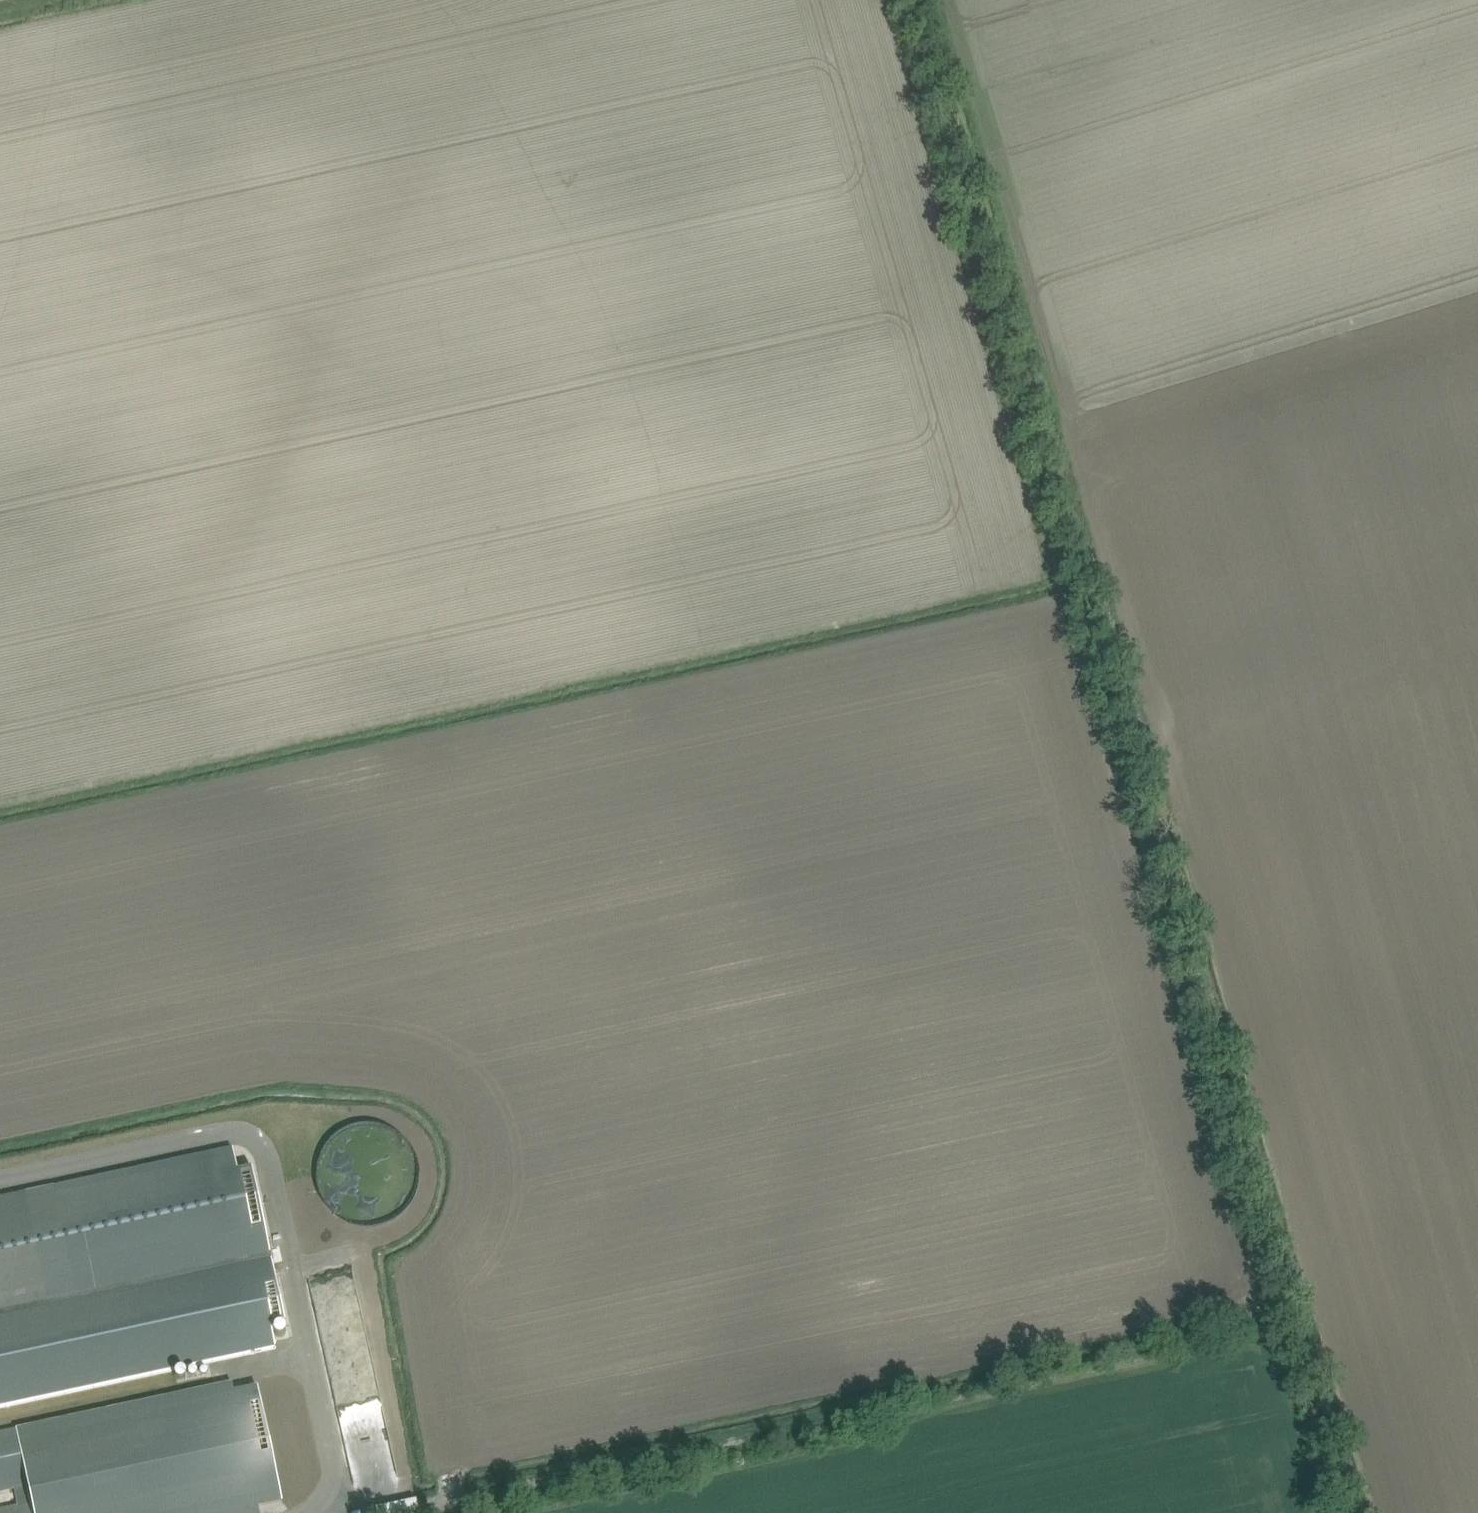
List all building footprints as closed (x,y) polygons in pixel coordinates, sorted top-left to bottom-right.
[(412,1203),(408,1128),(342,1131),(343,1157),(330,1158),(331,1175),(326,1175),(327,1199),(355,1197),(355,1206),(412,1203)] [(276,1345),(274,1336),(296,1331),(283,1272),(261,1277),(255,1246),(277,1241),(257,1150),(235,1155),(233,1146),(0,1196),(0,1404),(276,1345)] [(285,1502),(260,1385),(236,1391),(233,1381),(143,1401),(94,1411),(58,1419),(16,1428),(17,1430),(0,1433),(0,1493),(15,1490),(19,1505),(0,1509),(0,1512),(262,1512),(260,1507),(285,1502)]
